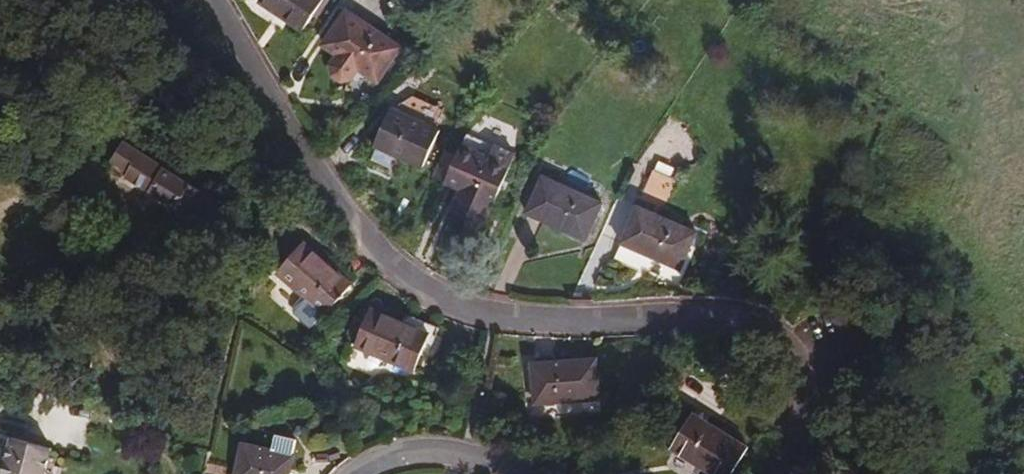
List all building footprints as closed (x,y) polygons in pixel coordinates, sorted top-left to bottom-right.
[(253,8),(259,0),(246,0),(253,8)] [(324,0),(261,0),(304,30),(324,0)] [(379,81),(401,49),(347,13),(325,45),(340,55),(332,66),(334,76),(342,81),(352,79),(359,68),(379,81)] [(422,166),(440,131),(393,107),(375,143),(422,166)] [(490,155),(494,144),(467,132),(462,144),(490,155)] [(516,153),(494,144),(490,155),(462,144),(457,155),(446,183),(463,189),(454,213),(486,225),(516,153)] [(432,176),(446,183),(457,155),(444,149),(432,176)] [(194,220),(204,201),(120,151),(118,153),(109,170),(125,179),(123,184),(173,213),(173,218),(177,222),(182,223),(188,218),(194,220)] [(653,171),(680,183),(682,179),(654,167),(653,171)] [(666,216),(680,183),(653,171),(622,240),(629,242),(622,259),(674,281),(697,230),(666,216)] [(587,236),(602,200),(544,175),(529,211),(587,236)] [(616,256),(622,259),(629,242),(622,240),(616,256)] [(323,315),(351,285),(309,245),(281,274),(323,315)] [(415,372),(430,335),(370,310),(354,348),(415,372)] [(602,398),(600,358),(535,364),(538,404),(602,398)] [(732,440),(672,435),(669,472),(687,473),(728,473),(732,440)] [(50,445),(11,438),(4,473),(45,473),(50,445)] [(293,456),(242,444),(235,473),(289,473),(293,456)]
